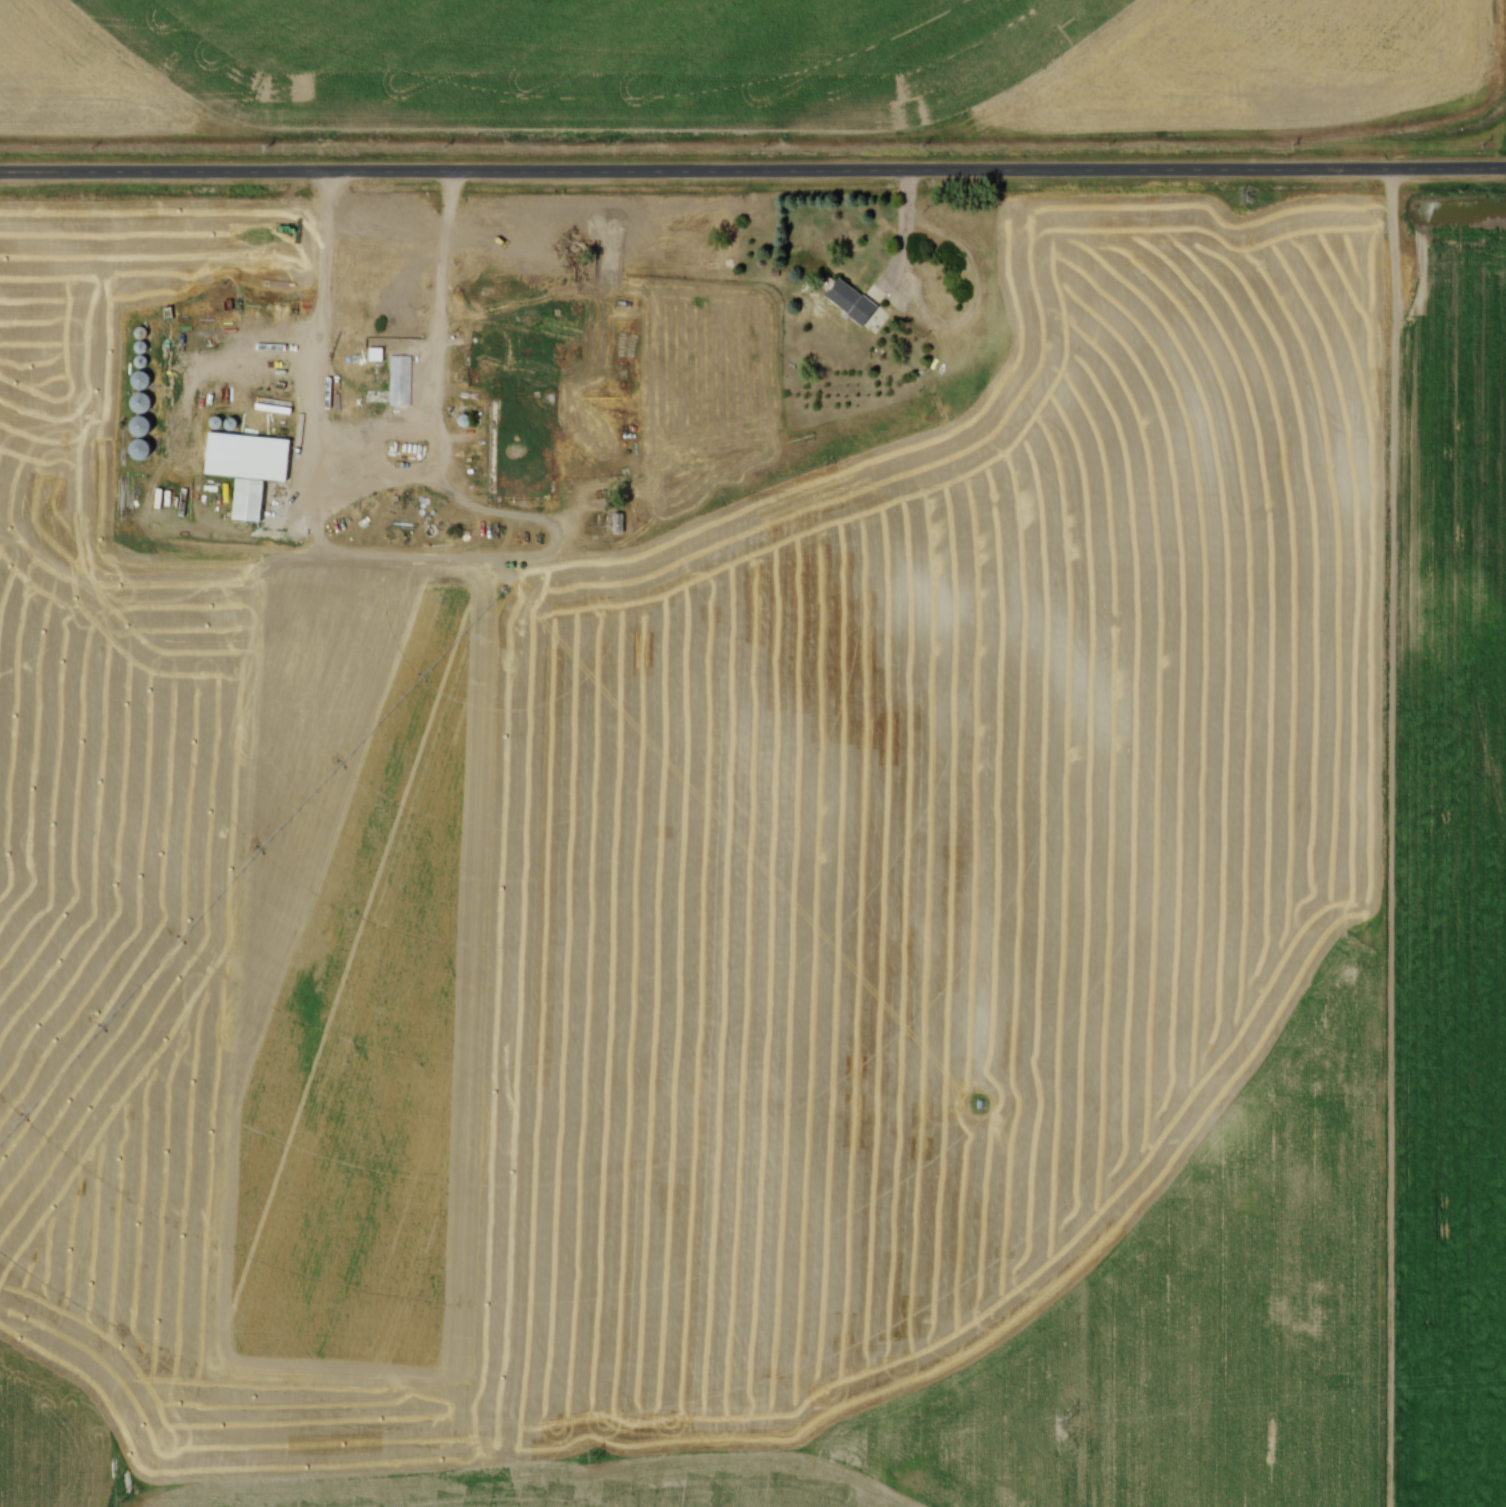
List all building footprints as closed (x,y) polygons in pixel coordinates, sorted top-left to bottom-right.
[(866,326),(881,307),(841,277),(827,297),(866,326)] [(157,403),(146,392),(156,381),(144,370),(133,382),(144,392),(133,405),(145,416),(157,403)] [(367,403),(393,405),(394,390),(368,388),(367,403)] [(147,441),(158,426),(144,416),(134,431),(145,438),(134,453),(147,463),(158,448),(147,441)] [(294,439),(211,434),(208,476),(237,478),(235,521),(264,523),(267,482),(291,483),(294,439)] [(613,514),(613,534),(626,534),(626,514),(613,514)]
